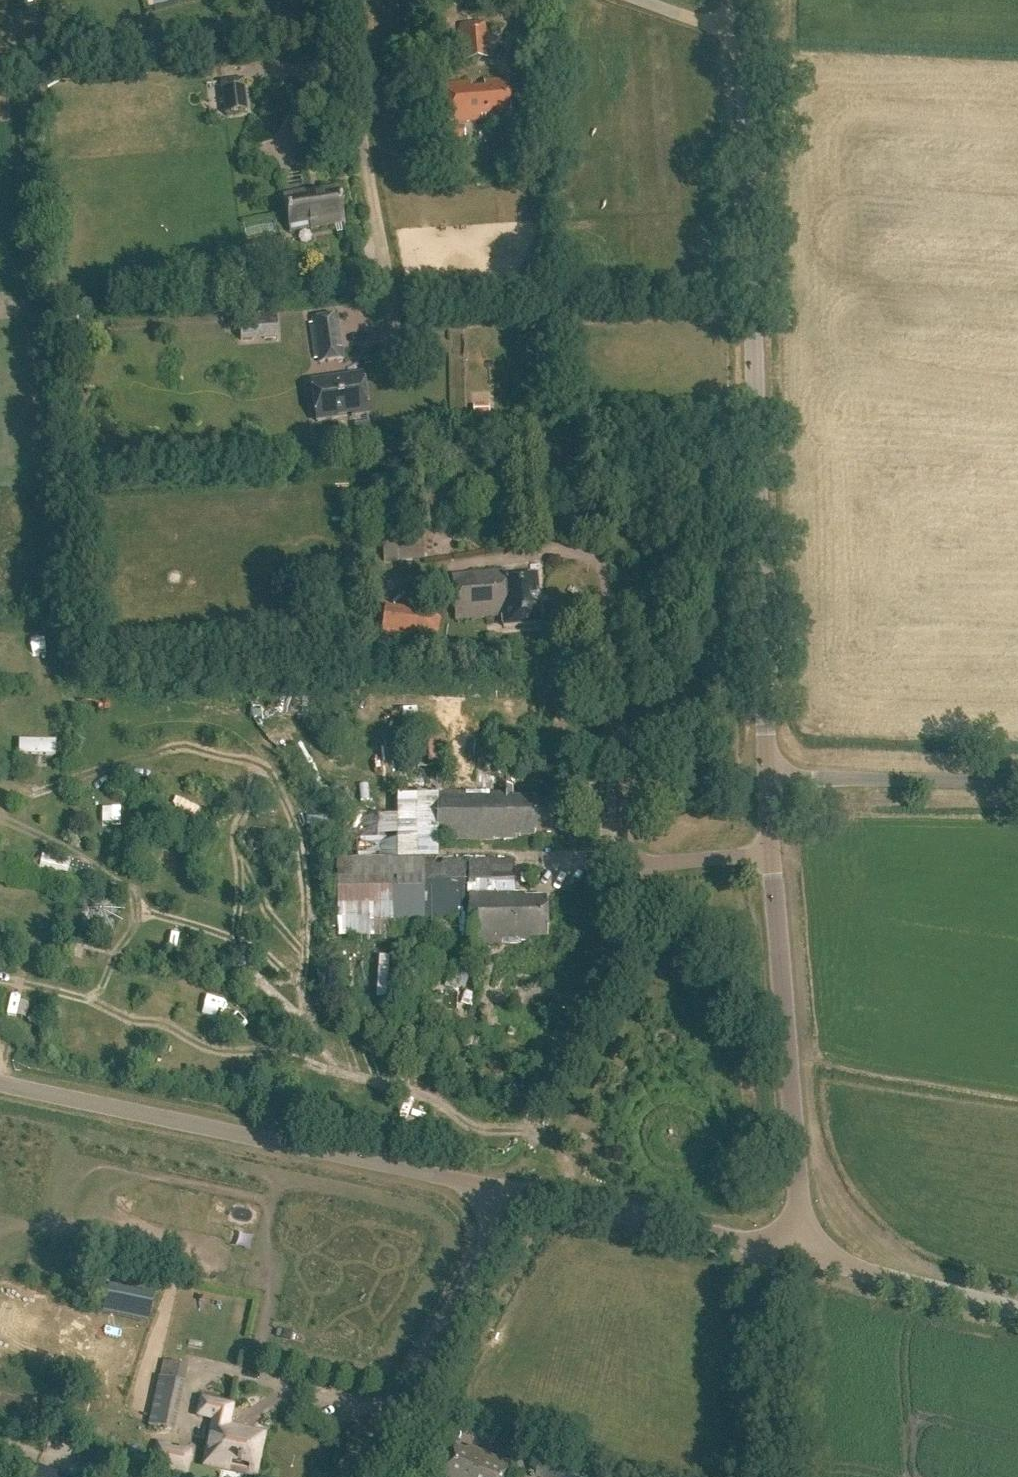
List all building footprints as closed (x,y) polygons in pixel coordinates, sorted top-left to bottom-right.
[(483,22),(458,23),(461,61),(486,59),(483,22)] [(218,80),(223,115),(247,112),(243,78),(218,80)] [(502,87),(502,80),(485,81),(486,87),(472,89),(472,83),(447,85),(450,123),(513,117),(510,86),(502,87)] [(445,129),(446,140),(466,139),(465,128),(445,129)] [(282,198),(287,226),(306,223),(307,228),(341,222),(335,189),(282,198)] [(272,334),(270,310),(235,312),(236,336),(272,334)] [(312,321),(318,365),(344,362),(338,318),(312,321)] [(312,381),(317,419),(370,412),(365,375),(312,381)] [(397,533),(396,523),(383,524),(384,564),(425,562),(424,532),(397,533)] [(457,619),(504,616),(505,626),(541,623),(537,575),(507,578),(507,570),(453,574),(457,619)] [(380,639),(434,648),(441,611),(386,601),(380,639)] [(652,664),(638,665),(638,675),(653,674),(652,664)] [(439,791),(438,842),(496,843),(497,840),(517,840),(519,837),(536,837),(536,833),(556,833),(557,802),(536,802),(535,797),(504,796),(504,791),(439,791)] [(438,861),(423,861),(423,899),(469,899),(469,891),(514,890),(516,890),(514,859),(438,859),(438,861)] [(423,920),(423,899),(423,861),(357,861),(340,861),(340,920),(423,920)] [(514,890),(469,891),(469,899),(470,946),(496,945),(497,942),(520,941),(521,938),(548,937),(547,897),(527,898),(526,894),(516,894),(514,890)] [(148,1425),(173,1431),(184,1382),(158,1377),(148,1425)] [(197,1417),(211,1419),(202,1466),(253,1475),(260,1433),(226,1427),(230,1405),(201,1399),(197,1417)] [(177,1446),(176,1450),(168,1448),(169,1445),(157,1442),(151,1468),(186,1475),(191,1450),(177,1446)] [(469,1451),(458,1446),(445,1475),(449,1476),(505,1476),(511,1464),(471,1447),(469,1451)] [(537,1461),(532,1476),(581,1476),(537,1461)]
